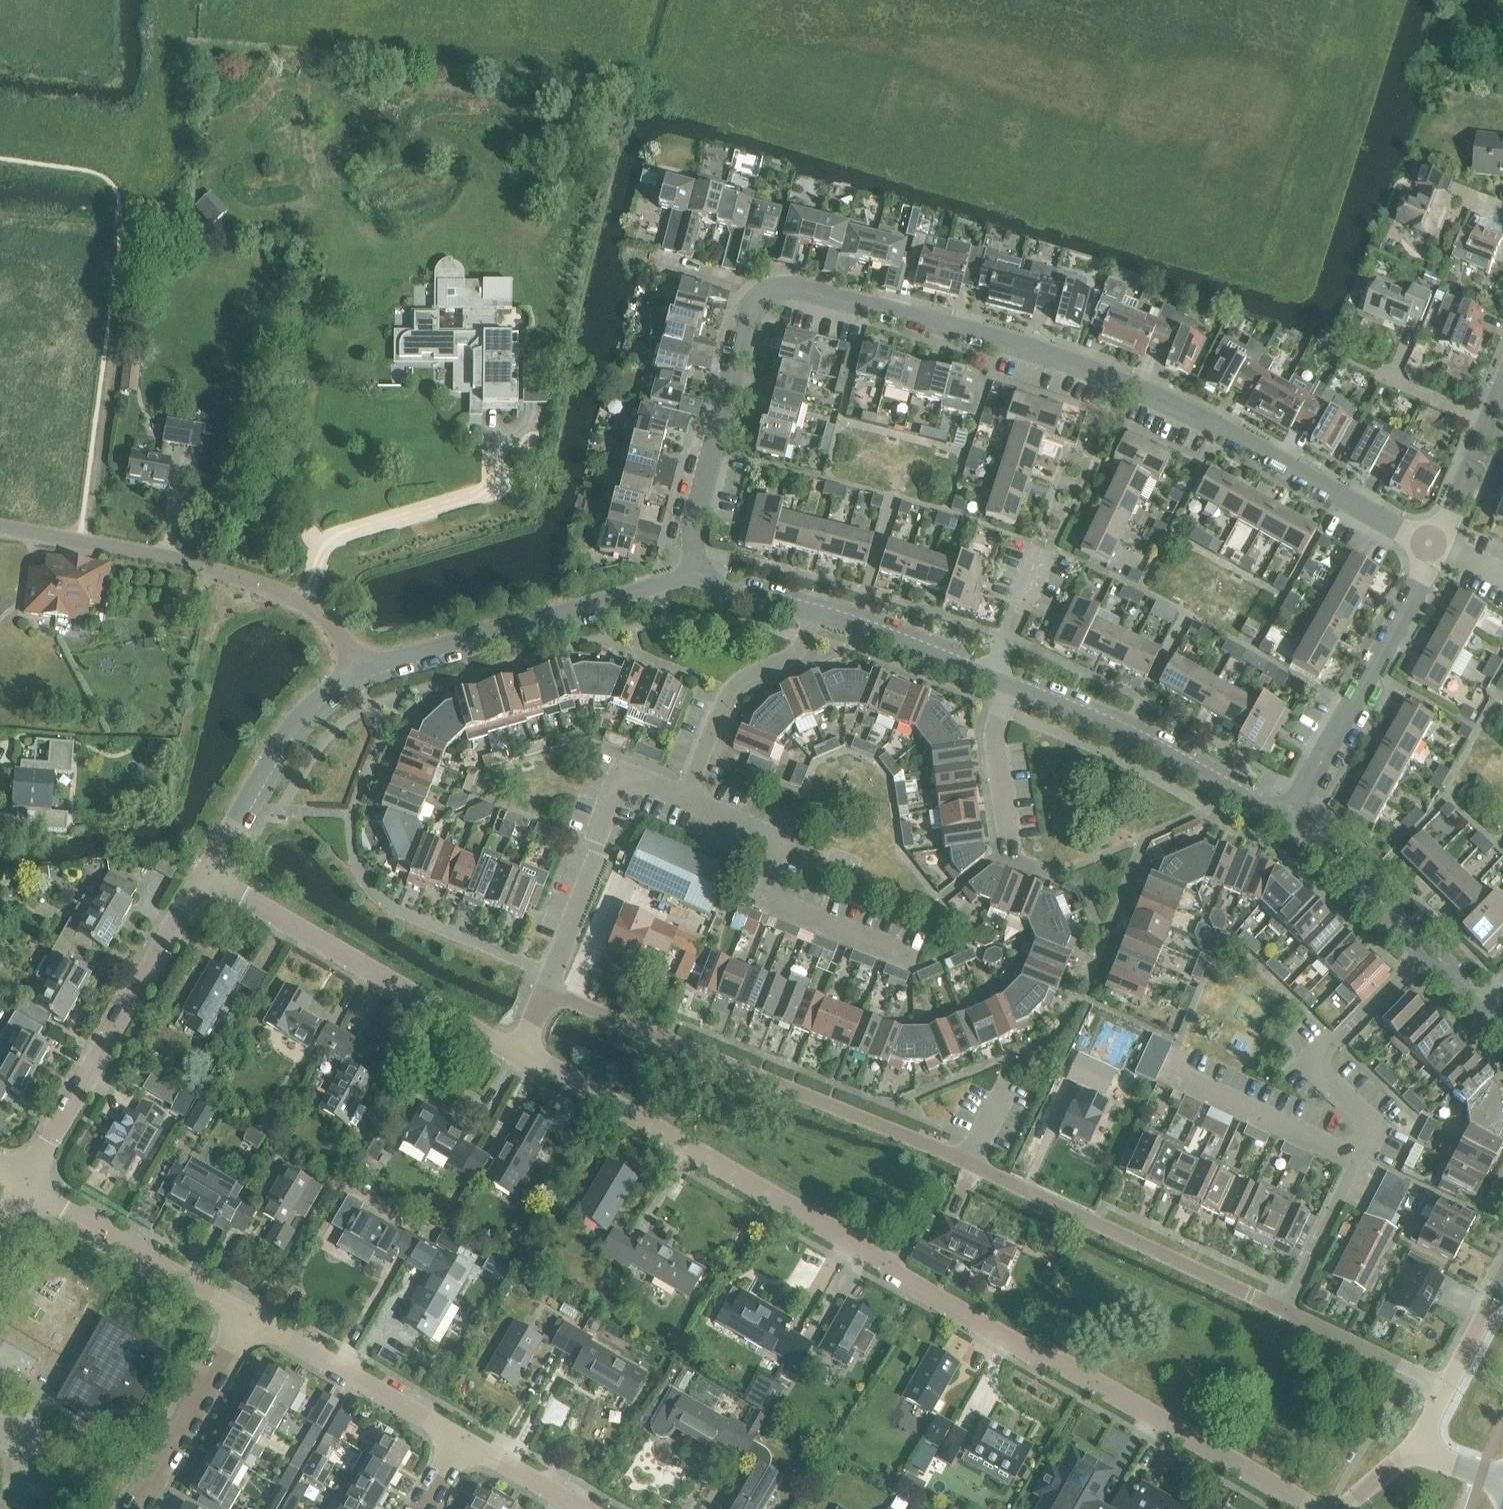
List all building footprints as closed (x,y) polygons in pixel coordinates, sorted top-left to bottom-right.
[(1478,136),(1473,174),(1502,177),(1502,139),(1478,136)] [(1396,224),(1407,228),(1436,240),(1453,197),(1452,196),(1453,194),(1448,192),(1454,178),(1446,176),(1422,167),(1415,185),(1423,188),(1418,201),(1407,197),(1396,224)] [(639,183),(654,187),(657,176),(642,172),(639,183)] [(661,250),(677,254),(694,185),(665,178),(657,207),(671,211),(661,250)] [(694,185),(677,254),(692,258),(701,224),(715,227),(715,226),(723,193),(694,185)] [(734,272),(735,267),(751,204),(753,196),(736,192),(724,189),(723,193),(715,226),(725,229),(730,236),(722,269),(734,272)] [(219,202),(203,216),(211,226),(227,211),(219,202)] [(751,204),(735,267),(751,271),(757,245),(762,246),(764,238),(773,241),(781,211),(751,204)] [(799,243),(812,246),(819,217),(789,210),(779,252),(776,262),(793,266),(799,243)] [(848,225),(819,217),(812,246),(828,251),(828,256),(830,257),(826,275),(834,277),(838,264),(839,258),(847,229),(848,225)] [(1489,275),(1494,261),(1502,265),(1502,243),(1502,239),(1502,238),(1477,227),(1474,234),(1463,229),(1451,259),(1489,275)] [(839,258),(838,264),(834,277),(843,279),(846,271),(850,272),(853,268),(854,262),(868,265),(876,236),(847,229),(839,258)] [(880,288),(898,293),(908,257),(902,256),(905,243),(888,239),(889,233),(878,230),(876,236),(868,265),(889,270),(888,275),(883,273),(880,288)] [(913,286),(935,291),(945,253),(924,248),(927,236),(914,233),(913,238),(908,257),(919,260),(913,286)] [(948,242),(945,253),(935,291),(958,297),(964,272),(975,275),(982,250),(977,249),(973,248),(948,242)] [(987,292),(984,304),(1008,310),(1018,272),(1020,262),(998,257),(999,253),(985,250),(975,289),(987,292)] [(399,347),(399,360),(400,360),(400,359),(421,359),(421,355),(433,356),(433,361),(456,361),(455,392),(457,392),(457,391),(482,391),(482,404),(517,404),(518,335),(496,334),(497,309),(512,309),(512,282),(465,282),(466,276),(466,274),(465,273),(465,272),(465,271),(464,270),(464,269),(463,268),(462,267),(461,266),(461,265),(460,265),(459,264),(458,263),(456,263),(455,263),(454,262),(453,262),(453,261),(452,261),(450,261),(449,261),(448,262),(446,262),(445,263),(444,263),(443,264),(442,265),(441,266),(440,267),(439,268),(439,270),(438,271),(438,272),(437,273),(437,275),(437,276),(437,283),(437,308),(469,308),(469,331),(437,331),(437,314),(413,314),(413,326),(414,326),(414,334),(412,334),(410,334),(408,334),(406,335),(405,336),(404,336),(402,338),(401,339),(400,341),(399,342),(399,344),(399,347)] [(1018,272),(1008,310),(1032,316),(1034,304),(1046,307),(1056,270),(1032,264),(1029,275),(1018,272)] [(1428,264),(1425,271),(1426,272),(1439,277),(1440,277),(1443,270),(1428,264)] [(1057,310),(1054,322),(1078,328),(1088,290),(1085,289),(1086,283),(1084,279),(1068,275),(1068,273),(1056,270),(1046,307),(1057,310)] [(1426,272),(1423,280),(1436,285),(1439,277),(1426,272)] [(1102,328),(1097,340),(1120,349),(1134,312),(1121,307),(1127,291),(1124,285),(1108,278),(1090,324),(1102,328)] [(672,314),(697,320),(701,321),(706,305),(725,310),(729,293),(681,280),(680,285),(672,314)] [(1365,311),(1405,327),(1410,316),(1421,321),(1431,295),(1412,288),(1409,295),(1376,282),(1365,311)] [(1451,296),(1459,293),(1456,285),(1448,288),(1451,296)] [(1475,357),(1486,331),(1475,326),(1482,309),(1447,295),(1446,296),(1437,292),(1434,300),(1443,303),(1439,313),(1449,317),(1438,343),(1475,357)] [(1120,349),(1142,358),(1147,347),(1158,351),(1173,313),(1175,310),(1162,305),(1160,311),(1151,308),(1147,317),(1134,312),(1120,349)] [(649,339),(661,342),(714,356),(716,345),(693,339),(697,320),(672,314),(656,310),(649,339)] [(1164,367),(1187,376),(1202,339),(1191,335),(1196,322),(1173,313),(1158,351),(1169,356),(1164,367)] [(777,364),(780,365),(806,372),(815,336),(786,328),(777,364)] [(1219,356),(1203,383),(1225,396),(1231,385),(1241,391),(1261,355),(1264,350),(1261,349),(1262,347),(1248,340),(1244,347),(1227,338),(1226,340),(1223,338),(1214,354),(1219,356)] [(654,372),(657,373),(683,379),(686,368),(688,369),(693,362),(711,366),(714,356),(661,342),(654,372)] [(891,355),(862,348),(854,377),(884,384),(891,355)] [(631,356),(621,353),(618,362),(629,365),(631,356)] [(906,359),(891,355),(884,384),(883,388),(912,396),(919,366),(905,363),(906,359)] [(1246,407),(1267,419),(1286,385),(1266,373),(1273,362),(1261,355),(1241,391),(1252,397),(1246,407)] [(523,386),(547,386),(547,362),(523,362),(523,386)] [(773,394),(802,402),(810,373),(806,372),(780,365),(773,394)] [(119,390),(135,392),(139,368),(122,366),(119,390)] [(841,366),(837,380),(846,382),(850,369),(841,366)] [(919,366),(912,396),(941,403),(949,374),(919,366)] [(950,370),(949,374),(941,403),(940,407),(962,413),(970,411),(974,395),(980,396),(984,379),(950,370)] [(702,401),(682,396),(686,380),(683,379),(657,373),(649,402),(639,399),(638,403),(694,417),(698,415),(702,401)] [(846,382),(837,380),(834,394),(843,396),(846,382)] [(1294,420),(1304,426),(1325,391),(1326,388),(1315,381),(1307,396),(1286,385),(1267,419),(1288,431),(1294,420)] [(1013,397),(1005,421),(1014,424),(1029,429),(1037,405),(1029,402),(1031,395),(1016,390),(1013,397)] [(1315,432),(1309,443),(1331,455),(1338,442),(1345,447),(1358,425),(1350,421),(1357,409),(1325,391),(1304,426),(1315,432)] [(766,424),(791,430),(795,431),(802,402),(773,394),(766,424)] [(1045,407),(1037,405),(1029,429),(1043,434),(1052,437),(1060,412),(1062,405),(1047,400),(1045,407)] [(689,420),(661,413),(640,407),(636,423),(626,421),(623,435),(632,437),(662,445),(667,424),(676,426),(675,430),(686,433),(689,420)] [(990,409),(984,407),(982,414),(988,416),(990,409)] [(860,421),(873,424),(876,416),(862,412),(860,421)] [(990,427),(993,418),(988,416),(982,414),(979,424),(990,427)] [(876,416),(873,424),(887,428),(889,419),(876,416)] [(167,419),(164,442),(189,446),(191,447),(200,448),(204,425),(184,422),(167,419)] [(762,423),(754,452),(783,459),(787,445),(796,447),(800,432),(795,431),(791,430),(766,424),(762,423)] [(1014,424),(1007,447),(1035,456),(1043,434),(1029,429),(1014,424)] [(826,425),(823,438),(831,441),(835,427),(826,425)] [(1374,465),(1384,471),(1404,435),(1393,429),(1386,441),(1358,425),(1345,447),(1353,451),(1346,464),(1368,476),(1374,465)] [(932,439),(934,431),(921,427),(918,436),(932,439)] [(948,434),(934,431),(932,439),(946,443),(948,434)] [(1112,461),(1121,465),(1135,471),(1146,448),(1138,445),(1141,438),(1127,431),(1123,437),(1112,461)] [(1388,487),(1410,499),(1411,497),(1422,503),(1440,471),(1408,453),(1415,442),(1404,435),(1384,471),(1394,477),(1388,487)] [(662,445),(632,437),(625,466),(673,478),(677,463),(658,459),(662,445)] [(831,441),(823,438),(819,452),(828,454),(831,441)] [(1135,471),(1148,478),(1157,482),(1169,459),(1168,459),(1171,452),(1157,445),(1154,452),(1146,448),(1135,471)] [(1007,447),(1000,469),(1000,470),(1028,479),(1035,456),(1007,447)] [(971,448),(967,459),(979,463),(982,452),(971,448)] [(126,481),(165,488),(170,459),(132,452),(126,481)] [(979,463),(967,459),(964,469),(975,472),(979,463)] [(1148,478),(1135,471),(1121,465),(1111,486),(1138,499),(1148,478)] [(618,495),(643,502),(647,503),(652,482),(671,487),(673,478),(625,466),(618,495)] [(1000,470),(992,492),(1021,501),(1028,479),(1000,470)] [(1231,482),(1209,470),(1194,496),(1208,504),(1203,511),(1213,516),(1217,509),(1215,508),(1231,482)] [(800,476),(790,474),(787,485),(797,488),(800,476)] [(1215,508),(1217,509),(1237,520),(1252,494),(1231,482),(1215,508)] [(833,497),(836,485),(825,483),(822,494),(833,497)] [(846,488),(836,485),(833,497),(843,499),(846,488)] [(1128,521),(1138,499),(1111,486),(1101,508),(1128,521)] [(1178,504),(1182,494),(1172,489),(1167,499),(1178,504)] [(1013,525),(1021,501),(992,492),(985,516),(1013,525)] [(614,494),(606,523),(606,524),(658,537),(660,528),(651,525),(638,522),(643,502),(618,495),(614,494)] [(1252,494),(1237,520),(1258,532),(1273,506),(1252,494)] [(880,509),(883,497),(873,495),(870,506),(880,509)] [(1498,495),(1494,504),(1500,506),(1494,521),(1502,524),(1502,497),(1498,495)] [(753,514),(751,522),(776,529),(780,514),(782,504),(757,498),(757,499),(750,497),(746,512),(753,514)] [(951,509),(962,513),(966,503),(954,499),(951,509)] [(908,516),(911,505),(901,502),(897,513),(908,516)] [(1273,506),(1258,532),(1279,544),(1294,518),(1273,506)] [(1117,542),(1128,521),(1101,508),(1090,529),(1117,542)] [(943,527),(947,516),(938,513),(934,525),(943,527)] [(780,514),(776,529),(772,543),(795,549),(803,520),(780,514)] [(958,519),(947,516),(943,527),(954,531),(958,519)] [(1301,556),(1316,530),(1294,518),(1279,544),(1301,556)] [(795,549),(818,555),(826,526),(803,520),(795,549)] [(749,531),(742,529),(738,544),(745,546),(745,547),(770,553),(772,543),(776,529),(751,522),(749,531)] [(1161,537),(1166,527),(1155,522),(1151,531),(1146,529),(1146,530),(1161,537)] [(606,524),(599,553),(628,560),(633,540),(642,542),(642,544),(656,547),(658,537),(606,524)] [(849,532),(826,526),(818,555),(841,561),(849,532)] [(1107,564),(1117,542),(1090,529),(1080,551),(1107,564)] [(1187,540),(1194,543),(1200,533),(1193,529),(1187,540)] [(1161,537),(1146,530),(1142,538),(1146,540),(1146,541),(1157,546),(1161,537)] [(849,532),(841,561),(865,567),(873,538),(849,532)] [(1212,540),(1200,533),(1194,543),(1206,550),(1212,540)] [(1327,550),(1332,541),(1322,535),(1317,545),(1327,550)] [(911,550),(887,543),(878,571),(901,579),(911,550)] [(933,558),(911,550),(901,579),(924,586),(933,558)] [(1235,553),(1229,563),(1238,568),(1244,557),(1235,553)] [(959,555),(956,565),(951,579),(976,587),(978,579),(985,581),(990,566),(983,564),(959,555)] [(29,570),(23,613),(55,617),(59,588),(74,590),(78,560),(46,556),(44,571),(29,570)] [(1351,556),(1339,578),(1365,593),(1377,571),(1351,556)] [(1254,563),(1244,557),(1238,568),(1248,573),(1254,563)] [(956,565),(933,558),(924,586),(946,594),(951,579),(956,565)] [(55,617),(86,621),(88,606),(104,608),(109,564),(78,560),(74,590),(59,588),(55,617)] [(1313,576),(1318,566),(1308,561),(1303,570),(1313,576)] [(567,572),(574,570),(573,563),(566,565),(567,572)] [(1131,569),(1127,579),(1138,584),(1142,574),(1131,569)] [(1278,576),(1273,586),(1282,591),(1287,581),(1278,576)] [(1365,593),(1339,578),(1327,599),(1353,614),(1365,593)] [(973,595),(976,587),(951,579),(946,594),(943,603),(968,611),(975,613),(980,598),(973,595)] [(1107,591),(1129,602),(1134,591),(1112,580),(1107,591)] [(1143,595),(1134,591),(1129,602),(1138,606),(1143,595)] [(1295,608),(1300,599),(1289,593),(1284,602),(1295,608)] [(1487,608),(1461,593),(1449,615),(1475,630),(1487,608)] [(1068,597),(1061,612),(1067,615),(1064,622),(1087,634),(1094,620),(1098,611),(1075,600),(1074,600),(1068,597)] [(9,606),(2,599),(0,602),(0,614),(9,606)] [(1353,614),(1327,599),(1315,620),(1342,635),(1353,614)] [(1295,608),(1284,602),(1279,612),(1289,617),(1295,608)] [(1172,623),(1177,613),(1168,608),(1163,619),(1172,623)] [(1463,651),(1475,630),(1449,615),(1437,636),(1463,651)] [(1252,639),(1259,626),(1247,619),(1240,632),(1252,639)] [(1094,620),(1087,634),(1081,647),(1102,658),(1115,630),(1094,620)] [(1315,620),(1304,641),(1330,656),(1342,635),(1315,620)] [(1197,637),(1203,627),(1193,621),(1187,632),(1197,637)] [(1054,627),(1047,641),(1053,645),(1076,656),(1081,647),(1087,634),(1064,622),(1060,630),(1054,627)] [(1102,658),(1124,668),(1137,641),(1115,630),(1102,658)] [(1451,672),(1463,651),(1437,636),(1425,657),(1451,672)] [(144,640),(145,647),(155,647),(155,639),(144,640)] [(1229,655),(1235,645),(1227,640),(1221,651),(1229,655)] [(1268,654),(1274,645),(1264,640),(1258,649),(1268,654)] [(1159,651),(1137,641),(1124,668),(1146,678),(1159,651)] [(1318,677),(1330,656),(1304,641),(1291,663),(1318,677)] [(1245,651),(1235,645),(1229,655),(1240,661),(1245,651)] [(1498,670),(1502,661),(1493,655),(1488,664),(1498,670)] [(1439,693),(1451,672),(1425,657),(1413,679),(1439,693)] [(1194,670),(1173,658),(1158,684),(1179,696),(1194,670)] [(578,700),(593,701),(596,667),(584,667),(582,659),(568,663),(578,700)] [(607,668),(596,667),(593,701),(609,702),(623,666),(610,661),(607,668)] [(568,663),(548,668),(559,705),(561,713),(574,709),(571,702),(578,700),(568,663)] [(1253,693),(1261,697),(1261,696),(1262,696),(1277,668),(1268,663),(1258,680),(1260,681),(1253,693)] [(1493,679),(1498,670),(1488,664),(1483,673),(1493,679)] [(609,702),(628,709),(642,674),(623,666),(609,702)] [(831,708),(844,708),(844,675),(833,675),(830,667),(814,674),(829,709),(831,708)] [(857,708),(860,709),(875,674),(858,667),(855,674),(844,675),(844,708),(857,708)] [(548,668),(547,669),(531,673),(541,710),(557,706),(559,713),(561,713),(559,705),(548,668)] [(1215,682),(1194,670),(1179,696),(1200,708),(1215,682)] [(1278,672),(1271,684),(1281,689),(1287,678),(1278,672)] [(531,673),(514,678),(524,715),(541,710),(531,673)] [(644,724),(647,717),(661,681),(642,674),(628,709),(625,717),(644,724)] [(812,716),(829,709),(814,674),(797,681),(812,716)] [(860,709),(877,716),(891,680),(875,674),(860,709)] [(522,716),(524,715),(514,678),(493,684),(506,728),(524,723),(522,716)] [(908,687),(891,680),(877,716),(894,722),(908,687)] [(644,724),(646,725),(671,735),(680,713),(689,692),(661,681),(647,717),(644,724)] [(797,681),(781,688),(796,723),(812,716),(797,681)] [(1200,708),(1221,719),(1236,693),(1215,682),(1200,708)] [(493,684),(474,689),(485,726),(486,726),(488,733),(506,728),(493,684)] [(911,729),(925,694),(908,687),(894,722),(911,729)] [(794,724),(796,723),(781,688),(765,695),(768,702),(761,710),(785,734),(794,724)] [(465,732),(485,726),(474,689),(455,695),(465,732)] [(1256,705),(1236,693),(1221,719),(1242,731),(1249,718),(1256,705)] [(925,694),(911,729),(914,730),(921,740),(948,719),(939,708),(942,701),(925,694)] [(443,707),(433,715),(455,740),(465,732),(455,695),(440,699),(443,707)] [(1261,696),(1261,697),(1256,705),(1249,718),(1272,731),(1276,723),(1282,727),(1290,713),(1283,709),(1284,709),(1262,696),(1261,696)] [(1434,718),(1408,704),(1396,725),(1422,740),(1434,718)] [(1465,705),(1460,714),(1470,720),(1475,711),(1465,705)] [(775,743),(785,734),(761,710),(753,718),(745,715),(739,731),(774,745),(775,743)] [(446,749),(455,740),(433,715),(424,724),(416,721),(410,735),(446,749)] [(1267,738),(1272,731),(1249,718),(1242,731),(1237,740),(1259,753),(1260,752),(1266,755),(1274,742),(1267,738)] [(948,719),(921,740),(929,750),(930,752),(967,746),(965,729),(956,731),(948,719)] [(1422,740),(1396,725),(1384,746),(1410,761),(1422,740)] [(1473,731),(1463,725),(1458,734),(1468,740),(1473,731)] [(569,744),(566,734),(564,727),(553,730),(558,747),(569,744)] [(0,799),(0,800),(0,807),(26,809),(25,819),(49,821),(51,803),(34,802),(38,762),(54,764),(57,733),(33,731),(31,754),(4,751),(3,759),(0,759),(0,799)] [(566,734),(569,744),(581,740),(578,731),(566,734)] [(768,762),(774,745),(739,731),(732,748),(750,755),(745,767),(768,776),(773,764),(768,762)] [(410,735),(403,754),(438,768),(445,749),(446,749),(410,735)] [(609,735),(606,744),(613,747),(617,738),(609,735)] [(632,743),(617,738),(613,747),(629,753),(632,743)] [(828,753),(839,748),(835,739),(824,744),(828,753)] [(851,748),(862,753),(866,743),(854,739),(851,748)] [(532,744),(535,753),(547,750),(544,740),(532,744)] [(866,743),(862,753),(873,757),(877,748),(866,743)] [(520,747),(523,757),(535,753),(532,744),(520,747)] [(828,753),(824,744),(813,748),(817,758),(828,753)] [(967,746),(930,752),(932,768),(969,763),(967,746)] [(1384,746),(1373,767),(1399,782),(1410,761),(1384,746)] [(648,760),(659,765),(663,754),(653,749),(648,760)] [(493,755),(495,764),(508,761),(505,751),(493,755)] [(878,759),(885,768),(893,762),(886,753),(878,759)] [(395,773),(431,787),(438,768),(403,754),(395,773)] [(495,764),(493,755),(481,758),(484,768),(495,764)] [(893,762),(885,768),(893,778),(901,772),(893,762)] [(969,763),(932,768),(934,785),(972,779),(969,763)] [(1445,780),(1451,771),(1440,765),(1435,775),(1445,780)] [(471,767),(466,779),(476,783),(480,771),(471,767)] [(1387,804),(1399,782),(1373,767),(1361,788),(1387,804)] [(395,773),(389,789),(424,803),(431,787),(395,773)] [(793,774),(789,784),(800,788),(804,779),(793,774)] [(1440,790),(1445,780),(1435,775),(1430,784),(1440,790)] [(461,790),(471,794),(476,783),(466,779),(461,790)] [(972,779),(934,785),(937,801),(974,796),(972,779)] [(904,782),(894,784),(895,791),(905,789),(904,782)] [(416,822),(424,803),(389,789),(384,787),(376,806),(381,808),(417,822),(416,822)] [(1349,810),(1375,825),(1387,804),(1361,788),(1349,810)] [(905,789),(895,791),(897,807),(907,806),(905,789)] [(459,793),(454,795),(460,809),(465,807),(469,797),(459,793)] [(460,809),(454,795),(450,797),(446,807),(455,811),(460,809)] [(974,796),(937,801),(939,818),(976,812),(974,796)] [(490,817),(494,807),(484,803),(480,805),(485,819),(490,817)] [(1448,819),(1456,810),(1448,803),(1440,811),(1448,819)] [(480,805),(472,808),(478,822),(485,819),(480,805)] [(381,824),(390,844),(420,831),(417,822),(381,808),(375,822),(381,824)] [(478,822),(472,808),(467,810),(463,820),(473,824),(478,822)] [(1417,808),(1408,817),(1419,823),(1425,816),(1417,808)] [(503,822),(514,826),(518,817),(507,812),(503,822)] [(976,812),(939,818),(941,835),(979,829),(976,812)] [(518,817),(514,826),(526,831),(530,821),(518,817)] [(1411,831),(1419,823),(1408,817),(1402,823),(1411,831)] [(910,822),(899,824),(902,840),(912,839),(910,822)] [(551,830),(537,824),(533,834),(547,839),(551,830)] [(983,858),(979,829),(941,835),(944,851),(948,850),(950,864),(944,869),(953,881),(983,858)] [(624,878),(662,896),(708,917),(730,869),(646,830),(624,878)] [(410,875),(424,839),(420,831),(390,844),(398,864),(396,869),(410,875)] [(1486,840),(1479,833),(1471,841),(1478,848),(1486,840)] [(1424,834),(1403,856),(1420,873),(1441,852),(1424,834)] [(443,847),(424,840),(424,839),(410,875),(407,882),(426,890),(427,886),(443,847)] [(912,839),(902,840),(903,848),(913,847),(912,839)] [(1203,881),(1206,883),(1221,847),(1203,840),(1200,847),(1200,846),(1181,855),(1194,885),(1203,881)] [(1486,840),(1478,848),(1486,856),(1494,848),(1486,840)] [(435,885),(447,890),(462,855),(443,847),(427,886),(434,889),(435,885)] [(1238,854),(1221,847),(1206,883),(1224,890),(1238,854)] [(1458,868),(1441,852),(1420,873),(1437,890),(1458,868)] [(1224,890),(1242,897),(1256,861),(1238,854),(1224,890)] [(447,890),(464,897),(478,861),(462,855),(447,890)] [(1155,861),(1148,879),(1183,893),(1185,890),(1194,885),(1181,855),(1162,863),(1155,861)] [(464,897),(483,904),(497,869),(478,861),(464,897)] [(500,861),(497,869),(483,904),(502,912),(516,877),(519,868),(500,861)] [(1242,897),(1259,904),(1274,869),(1256,861),(1242,897)] [(519,868),(516,877),(502,912),(521,920),(527,905),(535,908),(548,875),(521,864),(519,868)] [(39,881),(49,880),(47,868),(37,869),(39,881)] [(978,898),(990,903),(1003,872),(991,868),(961,891),(971,904),(978,898)] [(1458,868),(1437,890),(1454,906),(1475,885),(1458,868)] [(1259,904),(1274,918),(1301,891),(1281,871),(1274,869),(1259,904)] [(990,903),(989,908),(1008,916),(1022,880),(1003,872),(990,903)] [(109,873),(100,887),(104,889),(96,902),(84,895),(78,905),(118,928),(132,905),(128,903),(136,889),(109,873)] [(1176,911),(1183,893),(1148,879),(1141,897),(1176,911)] [(1008,916),(1026,923),(1041,888),(1022,880),(1008,916)] [(1454,906),(1471,923),(1482,912),(1492,901),(1475,885),(1454,906)] [(1026,923),(1030,932),(1061,919),(1053,900),(1052,900),(1055,893),(1041,888),(1026,923)] [(1282,936),(1287,931),(1314,903),(1301,891),(1274,918),(1269,923),(1282,936)] [(1482,912),(1500,930),(1502,927),(1502,898),(1499,894),(1492,901),(1482,912)] [(1169,930),(1176,911),(1141,897),(1133,915),(1169,930)] [(1287,931),(1302,945),(1328,918),(1314,903),(1287,931)] [(78,905),(65,927),(57,941),(85,957),(92,944),(105,951),(118,928),(78,905)] [(735,915),(746,919),(750,910),(739,905),(735,915)] [(624,909),(606,950),(620,956),(622,953),(624,953),(636,958),(642,944),(667,954),(676,931),(652,921),(652,920),(624,909)] [(1210,923),(1224,918),(1222,913),(1212,909),(1208,919),(1210,923)] [(750,910),(746,919),(758,924),(762,915),(750,910)] [(1482,912),(1471,923),(1464,930),(1483,948),(1488,953),(1499,941),(1494,936),(1500,930),(1482,912)] [(1161,948),(1169,930),(1133,915),(1126,934),(1161,948)] [(766,927),(784,934),(788,925),(769,918),(766,927)] [(1224,918),(1210,923),(1212,928),(1222,932),(1226,922),(1224,918)] [(1343,932),(1339,928),(1328,918),(1302,945),(1297,950),(1303,956),(1308,951),(1316,959),(1343,932)] [(1069,938),(1061,919),(1030,932),(1034,942),(1070,956),(1075,942),(1069,939),(1069,938)] [(1196,938),(1209,932),(1207,928),(1198,924),(1194,934),(1196,938)] [(788,925),(784,934),(796,939),(800,930),(788,925)] [(987,930),(982,932),(988,945),(993,944),(996,934),(987,930)] [(1246,947),(1253,940),(1245,931),(1237,938),(1246,947)] [(988,945),(982,932),(978,934),(974,944),(984,947),(988,945)] [(1212,940),(1209,932),(1196,938),(1199,946),(1212,940)] [(1316,959),(1329,972),(1356,944),(1343,932),(1316,959)] [(1154,966),(1161,948),(1126,934),(1119,952),(1154,966)] [(811,945),(821,949),(825,940),(815,936),(811,945)] [(837,945),(825,940),(821,949),(834,954),(837,945)] [(1211,954),(1214,944),(1212,940),(1199,946),(1201,950),(1211,954)] [(1262,948),(1253,940),(1246,947),(1255,955),(1262,948)] [(85,957),(57,941),(36,978),(48,985),(76,1001),(89,978),(77,971),(85,957)] [(1063,974),(1070,956),(1034,942),(1027,960),(1063,974)] [(1334,990),(1335,991),(1342,984),(1369,957),(1356,944),(1329,972),(1341,983),(1334,990)] [(994,948),(990,950),(996,963),(1000,961),(1004,952),(994,948)] [(959,955),(963,964),(976,959),(972,949),(959,955)] [(996,963),(990,950),(985,952),(982,961),(991,965),(996,963)] [(849,960),(859,964),(863,955),(852,951),(849,960)] [(1119,952),(1111,970),(1147,984),(1154,966),(1119,952)] [(219,967),(210,963),(182,1011),(193,1016),(187,1026),(204,1036),(237,979),(241,982),(250,967),(227,953),(219,967)] [(696,989),(715,997),(729,962),(710,954),(696,989)] [(1200,954),(1196,962),(1206,966),(1209,957),(1200,954)] [(863,955),(859,964),(872,969),(875,960),(863,955)] [(963,964),(959,955),(949,959),(953,968),(963,964)] [(1335,991),(1348,1005),(1355,997),(1361,1003),(1372,992),(1366,986),(1382,970),(1369,957),(1342,984),(1335,991)] [(1265,965),(1274,974),(1281,966),(1272,958),(1265,965)] [(1027,960),(1020,979),(1055,993),(1063,974),(1027,960)] [(715,997),(735,1005),(749,970),(729,962),(715,997)] [(1200,980),(1206,966),(1196,962),(1191,976),(1200,980)] [(882,974),(898,980),(902,970),(886,964),(882,974)] [(923,970),(927,980),(942,973),(938,964),(923,970)] [(1289,975),(1281,966),(1274,974),(1282,982),(1289,975)] [(735,1005),(753,1012),(767,977),(749,970),(735,1005)] [(909,973),(902,970),(898,980),(905,983),(909,973)] [(927,980),(923,970),(916,974),(920,983),(927,980)] [(1139,1003),(1147,984),(1111,970),(1104,989),(1139,1003)] [(786,984),(767,977),(753,1012),(772,1020),(786,984)] [(1049,1007),(1055,993),(1020,979),(1010,988),(1034,1012),(1042,1004),(1049,1007)] [(772,1020),(790,1027),(804,992),(786,984),(772,1020)] [(15,1014),(43,1030),(51,1017),(63,1024),(76,1001),(48,985),(36,1006),(23,999),(15,1014)] [(1292,992),(1301,1000),(1308,993),(1299,985),(1292,992)] [(264,1023),(307,1048),(321,1023),(308,1015),(307,1017),(302,1014),(310,1001),(285,987),(264,1023)] [(1187,987),(1182,998),(1191,1002),(1196,990),(1187,987)] [(1030,1027),(1027,1019),(1034,1012),(1010,988),(1001,998),(1016,1033),(1030,1027)] [(790,1027),(808,1035),(823,999),(804,992),(790,1027)] [(1317,1002),(1308,993),(1301,1000),(1310,1009),(1317,1002)] [(1389,1041),(1390,1042),(1396,1037),(1422,1009),(1407,995),(1392,1011),(1386,1005),(1375,1016),(1394,1035),(1389,1041)] [(1001,998),(981,1006),(996,1042),(1016,1033),(1001,998)] [(1187,1013),(1191,1002),(1182,998),(1177,1009),(1187,1013)] [(808,1035),(828,1042),(842,1007),(823,999),(808,1035)] [(978,1049),(996,1042),(981,1006),(963,1014),(978,1049)] [(828,1042),(848,1050),(862,1015),(842,1007),(828,1042)] [(1422,1009),(1396,1037),(1390,1042),(1402,1054),(1408,1049),(1410,1051),(1437,1024),(1422,1009)] [(20,1033),(6,1057),(34,1073),(47,1050),(35,1043),(43,1030),(15,1014),(8,1026),(20,1033)] [(960,1057),(978,1049),(963,1014),(945,1022),(960,1057)] [(848,1050),(867,1058),(881,1022),(862,1015),(848,1050)] [(1364,1042),(1378,1027),(1372,1021),(1358,1036),(1364,1042)] [(867,1058),(885,1065),(900,1030),(881,1022),(867,1058)] [(945,1022),(926,1030),(941,1065),(960,1057),(945,1022)] [(314,1046),(328,1054),(341,1032),(327,1024),(314,1046)] [(1410,1051),(1425,1065),(1452,1038),(1437,1024),(1410,1051)] [(903,1063),(913,1063),(913,1030),(900,1030),(885,1065),(900,1071),(903,1063)] [(927,1071),(941,1065),(926,1030),(913,1030),(913,1063),(924,1063),(927,1071)] [(355,1040),(341,1032),(328,1054),(342,1062),(355,1040)] [(1147,1046),(1167,1056),(1172,1044),(1152,1035),(1147,1046)] [(1355,1051),(1364,1042),(1358,1036),(1349,1045),(1355,1051)] [(1464,1050),(1452,1038),(1425,1065),(1438,1078),(1464,1050)] [(1142,1057),(1161,1066),(1167,1056),(1147,1046),(1142,1057)] [(1438,1078),(1452,1092),(1479,1065),(1464,1050),(1438,1078)] [(1104,1095),(1114,1072),(1078,1056),(1068,1078),(1104,1095)] [(0,1103),(8,1089),(21,1096),(34,1073),(6,1057),(0,1068),(0,1103)] [(1154,1082),(1161,1066),(1142,1057),(1134,1073),(1154,1082)] [(373,1079),(346,1063),(320,1108),(346,1124),(347,1122),(355,1127),(366,1109),(357,1104),(373,1079)] [(1374,1071),(1382,1080),(1389,1072),(1381,1064),(1374,1071)] [(1492,1077),(1479,1065),(1452,1092),(1465,1104),(1465,1105),(1492,1077)] [(1398,1081),(1389,1072),(1382,1080),(1391,1088),(1398,1081)] [(152,1074),(143,1090),(173,1108),(181,1094),(182,1092),(152,1074)] [(1465,1105),(1467,1116),(1500,1110),(1497,1093),(1502,1088),(1492,1077),(1465,1105)] [(287,1091),(280,1086),(273,1098),(280,1102),(287,1091)] [(1168,1100),(1180,1106),(1184,1096),(1173,1091),(1168,1100)] [(1410,1106),(1417,1099),(1408,1091),(1401,1098),(1410,1106)] [(1072,1106),(1058,1136),(1073,1143),(1075,1139),(1088,1145),(1107,1104),(1083,1093),(1076,1108),(1072,1106)] [(173,1108),(171,1110),(184,1118),(194,1101),(181,1094),(173,1108)] [(1184,1096),(1180,1106),(1191,1111),(1195,1101),(1184,1096)] [(1426,1108),(1417,1099),(1410,1106),(1419,1115),(1426,1108)] [(198,1100),(183,1126),(200,1136),(215,1110),(198,1100)] [(126,1110),(97,1159),(123,1174),(135,1154),(144,1159),(161,1130),(157,1128),(165,1115),(161,1113),(142,1102),(134,1114),(126,1110)] [(272,1103),(257,1128),(269,1135),(284,1110),(272,1103)] [(406,1115),(394,1136),(406,1142),(404,1145),(425,1158),(431,1148),(450,1160),(448,1164),(461,1171),(474,1149),(462,1142),(467,1134),(421,1107),(414,1120),(406,1115)] [(1205,1118),(1217,1123),(1221,1113),(1210,1108),(1205,1118)] [(1500,1110),(1467,1116),(1468,1126),(1502,1144),(1502,1143),(1502,1127),(1500,1110)] [(1221,1113),(1217,1123),(1228,1128),(1232,1119),(1221,1113)] [(506,1147),(496,1163),(492,1171),(487,1180),(488,1181),(489,1179),(520,1196),(518,1198),(520,1199),(531,1178),(525,1175),(551,1129),(524,1114),(516,1129),(506,1147)] [(1428,1118),(1422,1129),(1431,1134),(1437,1123),(1428,1118)] [(1242,1135),(1254,1140),(1258,1131),(1247,1125),(1242,1135)] [(1469,1127),(1459,1144),(1493,1162),(1502,1144),(1468,1126),(1469,1127)] [(1426,1144),(1431,1134),(1422,1129),(1417,1140),(1426,1144)] [(1258,1131),(1254,1140),(1265,1145),(1269,1136),(1258,1131)] [(1125,1173),(1144,1182),(1160,1147),(1141,1138),(1134,1155),(1126,1151),(1119,1168),(1126,1171),(1125,1173)] [(1144,1182),(1163,1190),(1179,1156),(1183,1146),(1165,1138),(1160,1147),(1144,1182)] [(374,1140),(365,1155),(376,1162),(385,1147),(374,1140)] [(1280,1152),(1291,1157),(1295,1148),(1284,1143),(1280,1152)] [(1414,1144),(1409,1155),(1418,1160),(1423,1149),(1414,1144)] [(1459,1144),(1458,1147),(1450,1162),(1484,1180),(1493,1162),(1459,1144)] [(276,1154),(290,1162),(295,1154),(281,1146),(276,1154)] [(1306,1153),(1295,1148),(1291,1157),(1302,1163),(1306,1153)] [(474,1149),(461,1171),(475,1180),(488,1158),(474,1149)] [(1197,1164),(1181,1199),(1178,1206),(1196,1215),(1200,1207),(1216,1173),(1220,1164),(1202,1155),(1197,1164)] [(1409,1155),(1403,1166),(1412,1170),(1418,1160),(1409,1155)] [(1163,1190),(1181,1199),(1197,1164),(1179,1156),(1163,1190)] [(166,1198),(214,1226),(220,1216),(230,1221),(242,1200),(229,1192),(235,1182),(191,1157),(185,1167),(176,1162),(165,1179),(174,1184),(166,1198)] [(1443,1160),(1441,1165),(1447,1169),(1449,1164),(1443,1160)] [(1450,1162),(1449,1164),(1447,1169),(1440,1181),(1474,1199),(1484,1180),(1450,1162)] [(608,1163),(577,1214),(605,1231),(635,1179),(608,1163)] [(1220,1164),(1216,1173),(1200,1207),(1218,1216),(1234,1182),(1239,1172),(1220,1164)] [(276,1222),(265,1241),(284,1252),(296,1231),(287,1226),(299,1207),(306,1211),(320,1187),(285,1167),(259,1211),(276,1222)] [(1387,1173),(1379,1187),(1403,1199),(1410,1185),(1387,1173)] [(1233,1232),(1252,1241),(1276,1189),(1257,1181),(1253,1190),(1237,1225),(1233,1232)] [(1253,1190),(1234,1182),(1218,1216),(1237,1225),(1253,1190)] [(1371,1202),(1395,1214),(1403,1199),(1379,1187),(1371,1202)] [(1252,1241),(1270,1249),(1290,1207),(1294,1198),(1276,1189),(1252,1241)] [(1434,1210),(1427,1222),(1463,1240),(1474,1219),(1432,1197),(1427,1206),(1434,1210)] [(230,1221),(229,1223),(243,1231),(256,1208),(242,1200),(230,1221)] [(1363,1292),(1394,1232),(1388,1229),(1390,1224),(1395,1214),(1371,1202),(1364,1216),(1345,1252),(1354,1257),(1342,1281),(1335,1296),(1354,1306),(1361,1292),(1363,1292)] [(1316,1219),(1290,1207),(1270,1249),(1296,1261),(1316,1219)] [(393,1253),(406,1261),(419,1238),(404,1230),(402,1234),(358,1208),(343,1235),(344,1236),(339,1245),(352,1253),(358,1243),(388,1261),(393,1253)] [(982,1236),(943,1219),(929,1251),(936,1255),(979,1274),(978,1276),(1001,1286),(1017,1252),(993,1241),(985,1260),(973,1255),(982,1236)] [(1415,1230),(1410,1240),(1452,1262),(1463,1240),(1427,1222),(1421,1233),(1415,1230)] [(1343,1223),(1338,1234),(1344,1238),(1350,1227),(1343,1223)] [(455,1243),(457,1238),(443,1229),(434,1244),(449,1253),(453,1256),(460,1246),(455,1243)] [(517,1230),(503,1238),(509,1248),(523,1240),(517,1230)] [(601,1253),(616,1261),(629,1238),(615,1230),(601,1253)] [(675,1290),(678,1292),(688,1298),(704,1271),(694,1265),(646,1237),(642,1245),(629,1238),(616,1261),(618,1262),(627,1268),(629,1269),(632,1265),(675,1290)] [(471,1269),(419,1238),(406,1261),(431,1275),(402,1324),(435,1344),(455,1310),(448,1306),(471,1269)] [(919,1245),(911,1259),(928,1269),(936,1255),(929,1251),(919,1245)] [(1419,1326),(1429,1307),(1435,1295),(1441,1283),(1429,1277),(1434,1266),(1409,1253),(1394,1281),(1405,1287),(1394,1309),(1404,1314),(1402,1317),(1419,1326)] [(727,1300),(719,1315),(714,1322),(739,1336),(743,1329),(774,1348),(771,1352),(786,1361),(799,1337),(786,1330),(791,1321),(743,1293),(742,1293),(740,1297),(732,1293),(729,1298),(736,1302),(734,1305),(727,1300)] [(847,1300),(819,1349),(846,1365),(855,1349),(864,1355),(875,1337),(865,1332),(874,1316),(847,1300)] [(560,1312),(570,1318),(575,1309),(564,1303),(560,1312)] [(565,1352),(579,1329),(580,1330),(581,1327),(563,1317),(561,1321),(558,1319),(553,1328),(559,1331),(552,1344),(565,1352)] [(56,1400),(98,1424),(123,1439),(170,1357),(103,1319),(56,1400)] [(540,1332),(538,1336),(515,1323),(486,1372),(512,1387),(540,1338),(548,1343),(551,1338),(540,1332)] [(583,1331),(580,1330),(579,1329),(565,1352),(578,1360),(573,1368),(631,1402),(647,1375),(590,1342),(593,1337),(592,1337),(595,1332),(586,1327),(583,1331)] [(812,1345),(799,1337),(786,1361),(799,1368),(812,1345)] [(693,1351),(684,1346),(679,1355),(687,1360),(693,1351)] [(903,1398),(930,1413),(958,1365),(931,1349),(903,1398)] [(249,1389),(251,1390),(285,1410),(302,1381),(301,1381),(306,1372),(297,1367),(292,1376),(275,1366),(271,1373),(262,1367),(249,1389)] [(760,1377),(746,1403),(760,1411),(774,1385),(760,1377)] [(649,1423),(649,1426),(649,1430),(651,1433),(653,1435),(656,1437),(659,1438),(662,1438),(665,1437),(668,1436),(671,1433),(674,1428),(711,1450),(717,1440),(730,1448),(743,1426),(730,1418),(727,1423),(682,1397),(669,1389),(663,1398),(649,1423)] [(276,1430),(281,1420),(287,1410),(285,1410),(251,1390),(240,1409),(276,1430)] [(320,1401),(334,1409),(337,1402),(323,1394),(320,1401)] [(334,1409),(320,1401),(314,1410),(312,1409),(305,1421),(313,1425),(321,1430),(334,1409)] [(276,1430),(240,1409),(229,1430),(256,1446),(262,1435),(270,1439),(276,1430)] [(781,1477),(767,1469),(768,1465),(769,1461),(769,1457),(767,1454),(765,1451),(762,1448),(752,1443),(757,1434),(766,1417),(755,1411),(745,1427),(743,1426),(730,1448),(744,1456),(742,1458),(753,1464),(727,1508),(763,1508),(781,1477)] [(326,1434),(338,1441),(351,1419),(339,1412),(326,1434)] [(926,1440),(938,1447),(951,1425),(938,1418),(926,1440)] [(1014,1432),(1002,1425),(999,1430),(982,1420),(965,1450),(1012,1477),(1029,1447),(1012,1437),(1014,1432)] [(321,1430),(313,1425),(302,1445),(310,1450),(321,1430)] [(954,1427),(936,1458),(950,1466),(968,1434),(954,1427)] [(217,1450),(244,1466),(251,1455),(257,1458),(263,1449),(256,1446),(229,1430),(217,1450)] [(338,1441),(326,1434),(315,1455),(324,1460),(335,1440),(338,1441)] [(822,1436),(819,1443),(818,1444),(830,1450),(830,1449),(834,1442),(835,1441),(823,1435),(822,1436)] [(362,1454),(369,1458),(396,1474),(408,1452),(381,1437),(374,1449),(368,1445),(362,1454)] [(830,1449),(841,1454),(845,1448),(834,1442),(830,1449)] [(925,1473),(936,1452),(923,1444),(911,1465),(925,1473)] [(310,1450),(302,1445),(294,1458),(302,1463),(310,1450)] [(1072,1448),(1060,1471),(1050,1466),(1034,1495),(1043,1500),(1038,1508),(1110,1508),(1098,1502),(1115,1472),(1072,1448)] [(217,1450),(205,1471),(232,1486),(244,1466),(217,1450)] [(324,1460),(315,1455),(303,1475),(312,1480),(324,1460)] [(357,1478),(384,1494),(396,1474),(369,1458),(357,1478)] [(292,1483),(299,1471),(289,1466),(282,1478),(292,1483)] [(205,1471),(203,1469),(191,1490),(199,1495),(196,1502),(209,1508),(230,1508),(240,1491),(232,1486),(205,1471)] [(883,1480),(895,1487),(899,1479),(887,1472),(883,1480)] [(357,1478),(345,1499),(363,1508),(375,1508),(384,1494),(357,1478)] [(1112,1507),(1116,1508),(1188,1508),(1141,1482),(1137,1490),(1125,1483),(1112,1507)] [(291,1495),(300,1500),(307,1488),(298,1483),(291,1495)] [(278,1486),(266,1506),(270,1508),(276,1508),(287,1491),(278,1486)] [(467,1508),(501,1508),(502,1508),(504,1508),(511,1508),(515,1503),(492,1489),(487,1498),(476,1492),(467,1508)] [(912,1501),(899,1494),(890,1508),(907,1508),(912,1501)] [(300,1500),(291,1495),(282,1508),(295,1508),(300,1500)] [(328,1508),(363,1508),(345,1499),(340,1508),(331,1503),(328,1508)]
